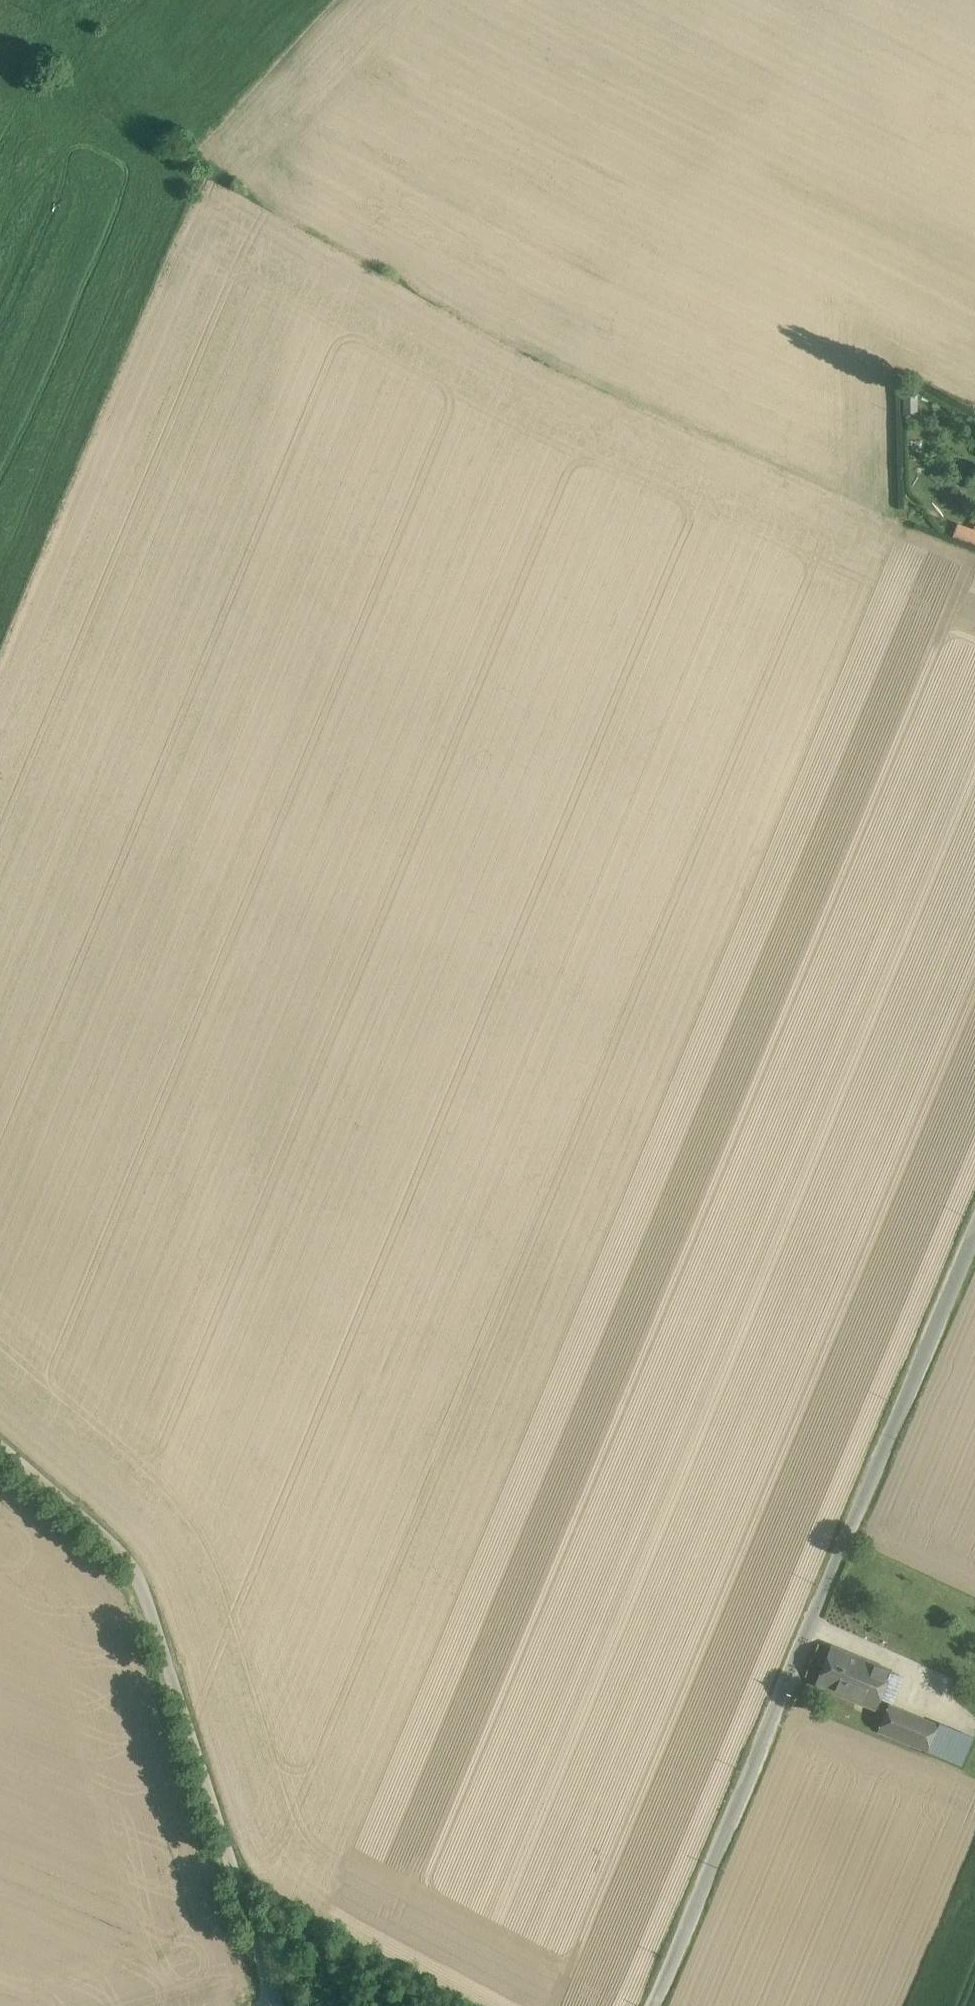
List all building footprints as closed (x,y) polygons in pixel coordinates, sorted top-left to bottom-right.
[(974,527),(959,521),(954,534),(974,542),(974,527)] [(891,1670),(832,1646),(816,1684),(875,1708),(891,1670)] [(937,1725),(890,1706),(879,1731),(926,1750),(937,1725)] [(937,1725),(926,1750),(963,1765),(973,1740),(937,1725)]
